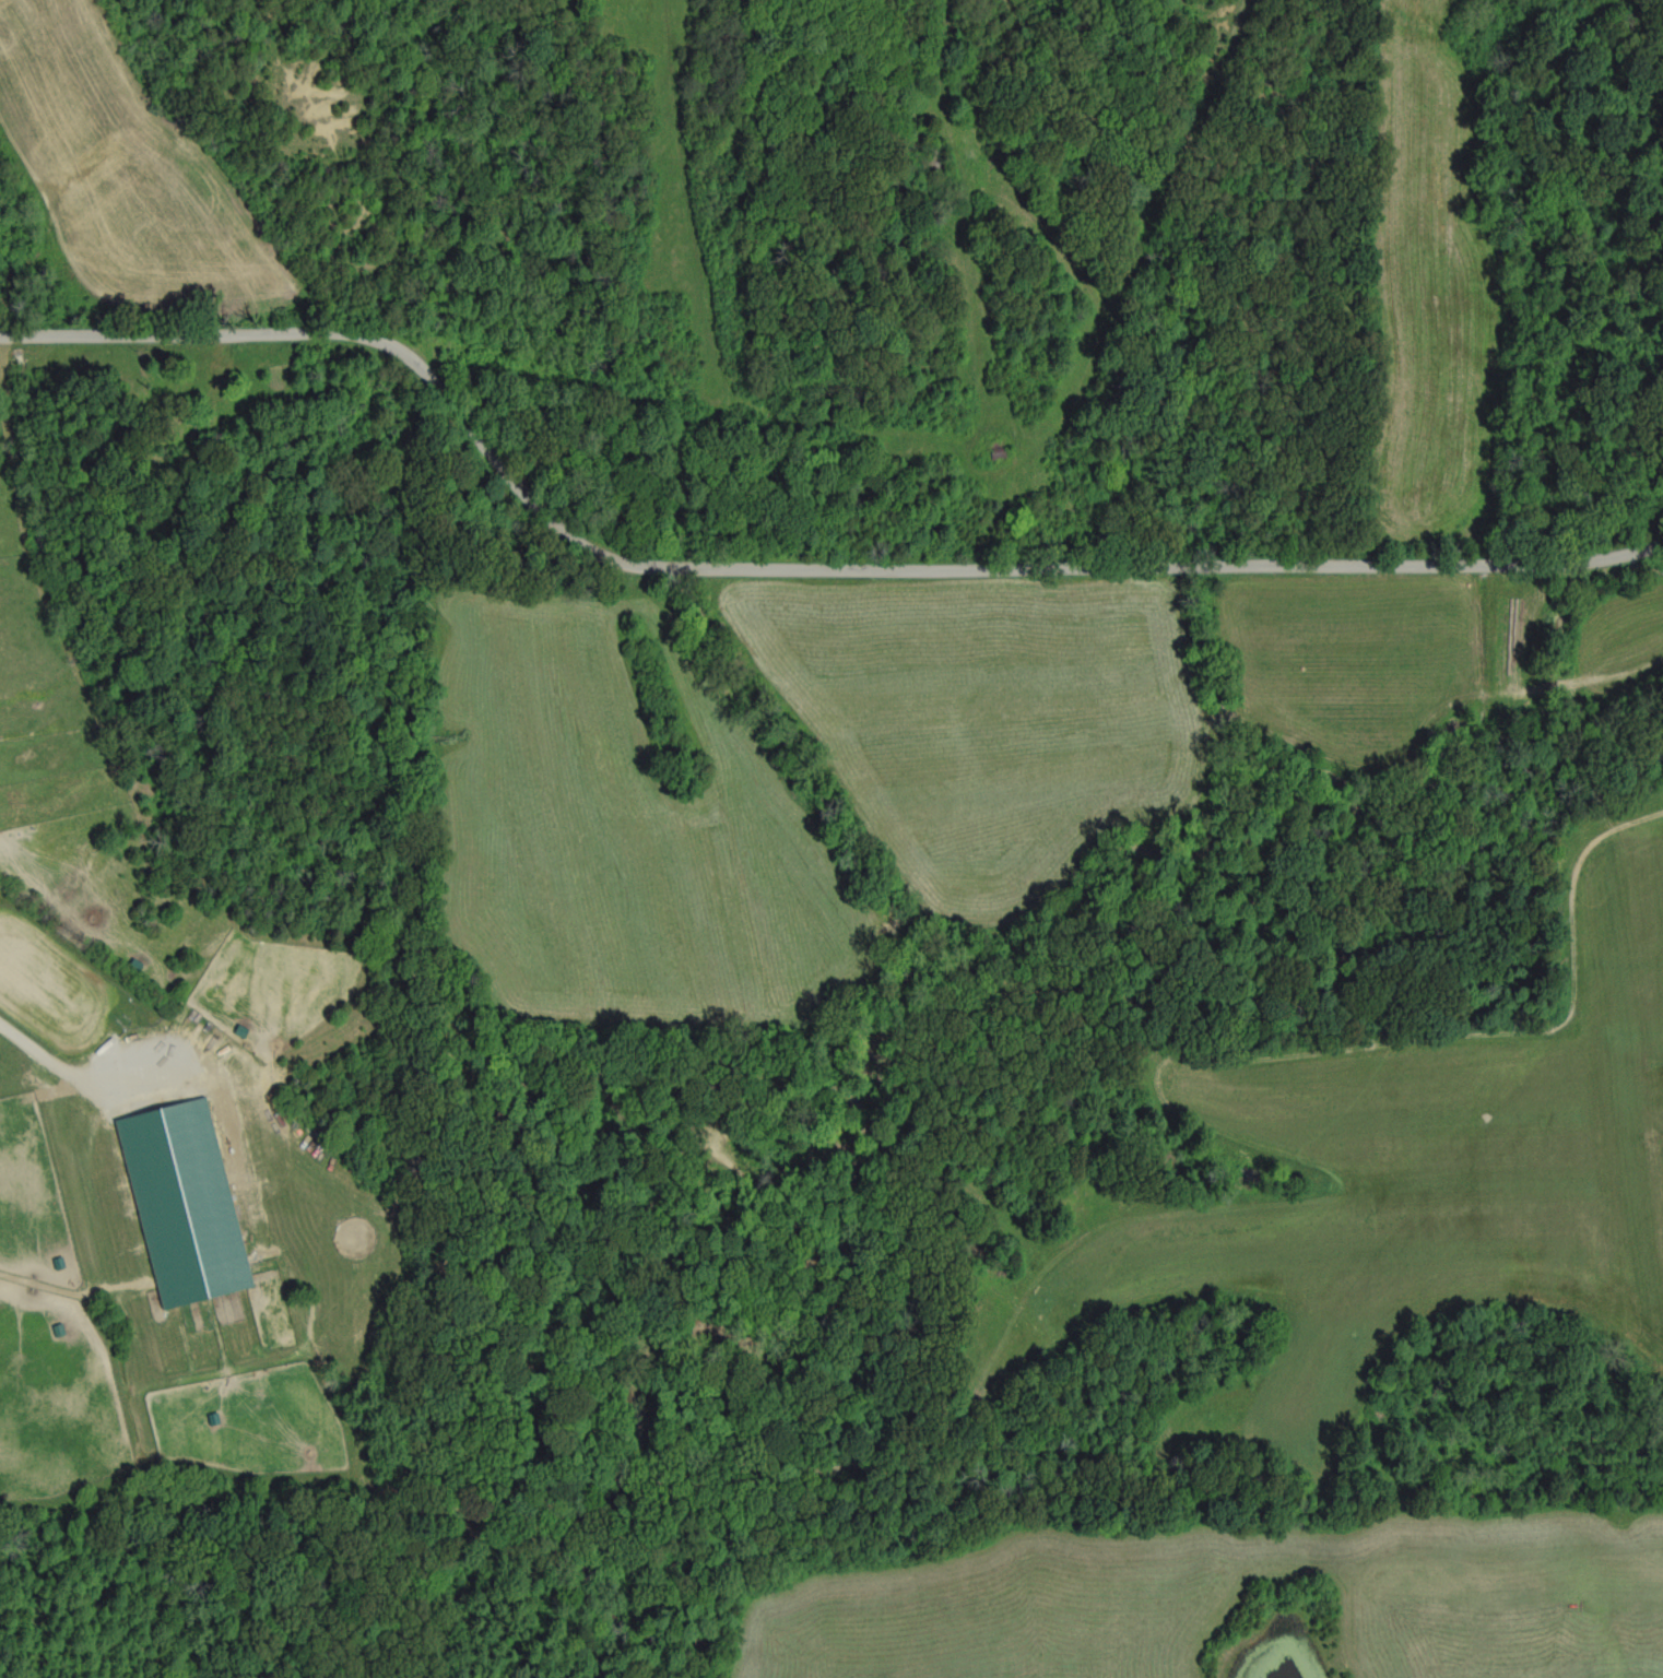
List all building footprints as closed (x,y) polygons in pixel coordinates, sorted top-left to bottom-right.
[(162,1308),(257,1287),(245,1236),(232,1239),(230,1231),(209,1236),(208,1232),(204,1233),(189,1168),(209,1164),(206,1150),(220,1147),(209,1097),(119,1116),(162,1308)]
